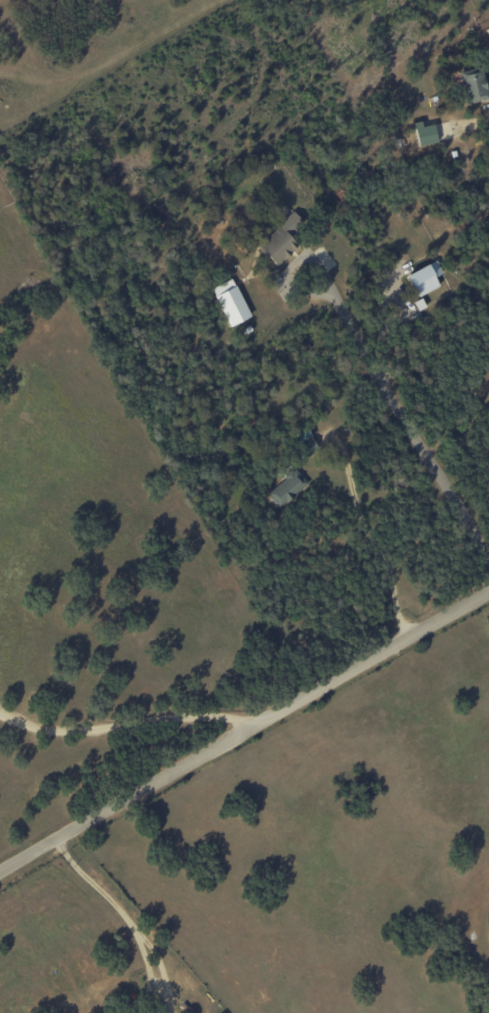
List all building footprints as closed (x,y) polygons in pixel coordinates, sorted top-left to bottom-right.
[(459,75),(466,102),(486,97),(479,70),(459,75)] [(413,123),(418,146),(437,142),(434,124),(421,127),(420,121),(413,123)] [(297,246),(287,235),(302,222),(292,211),(256,245),(276,266),(297,246)] [(406,273),(415,297),(439,288),(434,277),(442,274),(437,261),(406,273)] [(251,316),(231,278),(210,290),(230,327),(251,316)] [(426,308),(421,298),(414,302),(418,311),(426,308)] [(308,482),(295,468),(267,494),(280,508),(308,482)]
